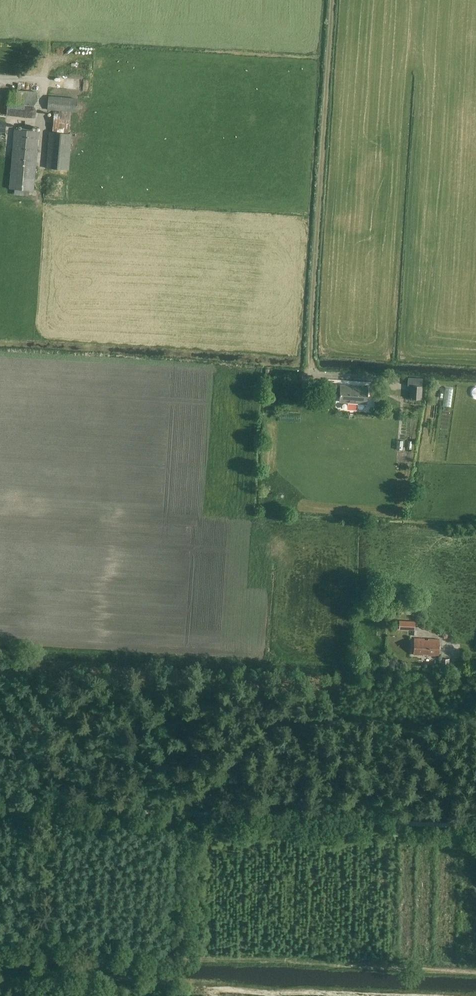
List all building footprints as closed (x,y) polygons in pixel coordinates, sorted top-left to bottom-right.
[(38,93),(13,90),(13,91),(9,91),(7,115),(36,117),(38,93)] [(76,112),(78,99),(49,96),(47,110),(54,110),(52,126),(69,128),(70,112),(76,112)] [(9,189),(14,189),(14,196),(29,197),(29,191),(34,191),(39,131),(14,129),(9,189)] [(69,170),(72,134),(49,131),(46,168),(69,170)] [(340,385),(339,401),(366,403),(367,387),(340,385)] [(411,385),(410,398),(421,399),(422,385),(411,385)] [(404,614),(416,615),(417,605),(405,604),(404,614)] [(399,629),(414,630),(415,620),(399,620),(399,629)] [(423,654),(428,654),(428,655),(438,656),(439,640),(428,639),(428,640),(424,640),(424,639),(414,638),(413,655),(423,655),(423,654)] [(441,659),(441,668),(449,669),(449,659),(441,659)]
